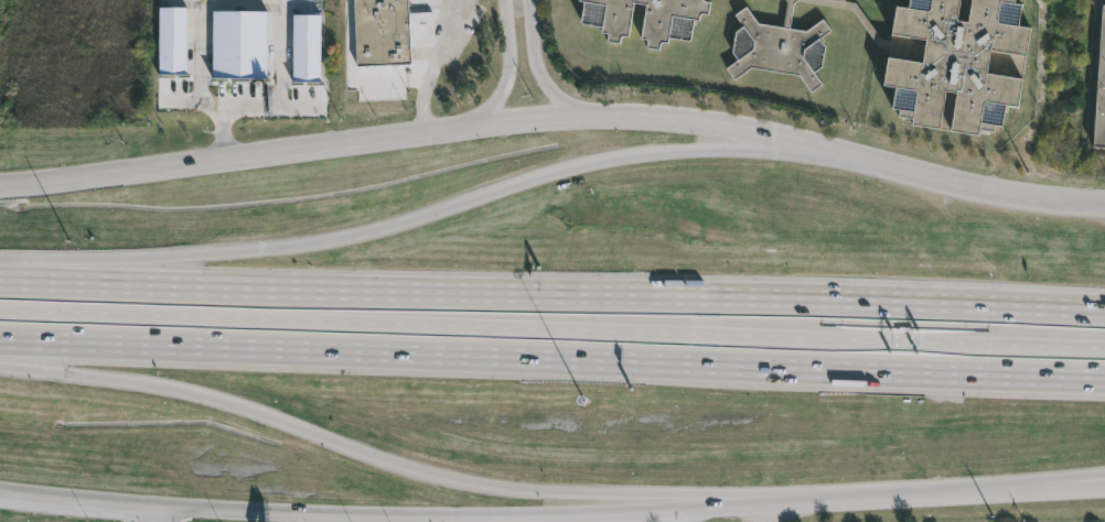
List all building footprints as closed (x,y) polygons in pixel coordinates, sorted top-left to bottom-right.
[(356,64),(353,0),(406,0),(409,62),(356,64)] [(577,20),(580,0),(630,0),(624,34),(619,33),(616,35),(615,42),(603,40),(604,34),(602,31),(598,30),(599,25),(579,22),(577,20)] [(643,2),(630,0),(706,0),(705,12),(699,11),(697,12),(696,19),(690,18),(687,37),(685,39),(664,35),(664,41),(659,40),(656,42),(655,47),(643,45),(644,41),(642,37),(637,36),(643,2)] [(786,2),(785,0),(795,0),(792,2),(787,28),(805,30),(822,18),(829,29),(817,37),(823,45),(820,65),(812,70),(820,83),(809,90),(797,74),(749,66),(732,78),(725,67),(737,58),(730,50),(733,30),(741,24),(733,13),(745,6),(757,22),(782,26),(786,2)] [(850,8),(804,0),(843,0),(855,2),(880,39),(889,40),(894,3),(908,6),(908,0),(1016,0),(1012,21),(1026,23),(1020,59),(1019,66),(1013,105),(1001,102),(997,129),(989,128),(988,133),(976,132),(975,138),(948,133),(948,131),(943,130),(936,129),(936,132),(909,128),(910,121),(898,120),(899,113),(891,112),(894,87),(882,85),(888,46),(878,45),(850,8)] [(1102,3),(1104,3),(1104,148),(1093,148),(1102,3)]
